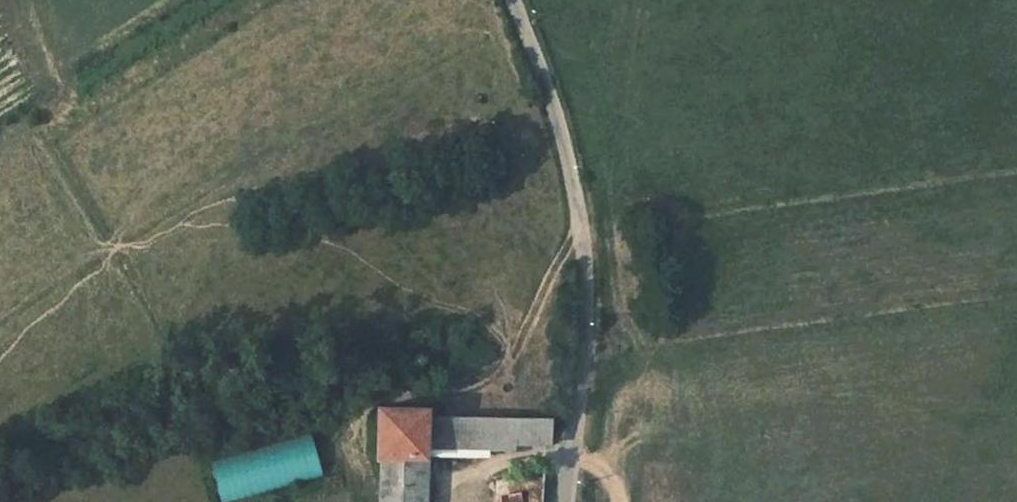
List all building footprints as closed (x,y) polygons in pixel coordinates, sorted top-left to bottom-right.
[(425,498),(426,447),(427,415),(427,409),(376,406),(375,456),(380,457),(379,497),(425,498)] [(514,443),(549,443),(549,417),(427,415),(426,447),(513,447),(514,443)] [(318,475),(307,433),(206,462),(217,501),(224,501),(318,475)] [(515,477),(514,501),(540,501),(541,478),(515,477)]
